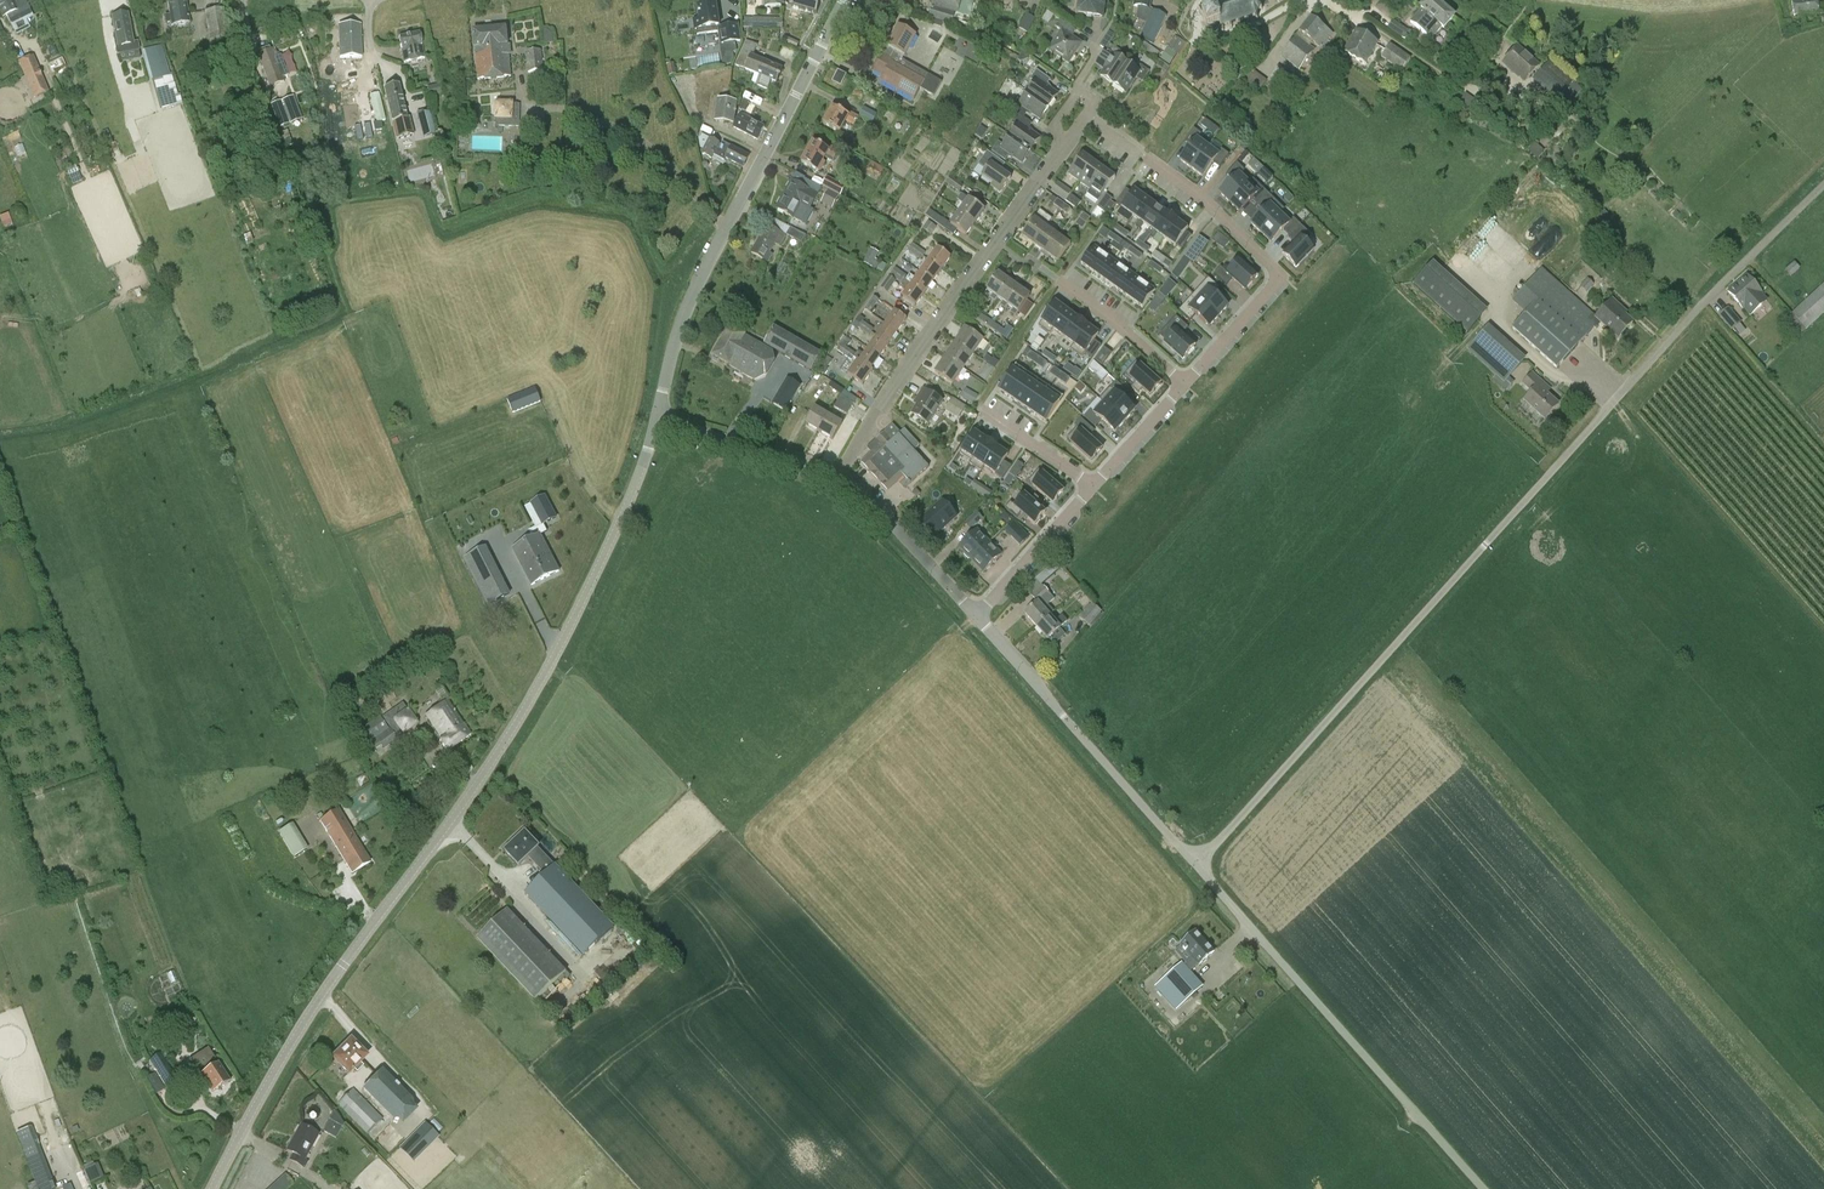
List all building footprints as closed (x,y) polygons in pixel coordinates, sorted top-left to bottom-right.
[(31,14),(24,0),(19,0),(12,3),(11,0),(0,0),(0,12),(2,17),(6,16),(10,24),(31,14)] [(189,23),(186,0),(167,0),(168,14),(163,15),(164,21),(169,20),(170,25),(189,23)] [(765,8),(782,6),(781,0),(764,0),(765,8)] [(928,19),(951,26),(958,31),(995,53),(997,54),(999,50),(997,49),(999,44),(978,32),(979,30),(977,29),(979,16),(974,15),(973,26),(962,23),(964,15),(969,16),(971,8),(969,7),(970,0),(932,0),(928,19)] [(1077,14),(1101,17),(1104,0),(1079,0),(1077,14)] [(1231,0),(1229,0),(1229,1),(1223,3),(1222,0),(1220,1),(1221,4),(1214,6),(1213,3),(1212,4),(1212,3),(1198,8),(1207,31),(1219,25),(1222,33),(1223,32),(1223,29),(1229,27),(1230,30),(1232,29),(1231,26),(1237,24),(1238,27),(1240,26),(1240,23),(1245,21),(1247,24),(1249,24),(1248,20),(1254,18),(1256,20),(1258,19),(1256,17),(1259,10),(1262,10),(1262,8),(1259,8),(1257,0),(1232,0),(1231,0)] [(1410,22),(1430,40),(1441,28),(1443,30),(1454,17),(1435,0),(1427,0),(1419,9),(1421,10),(1410,22)] [(1792,2),(1795,17),(1818,13),(1816,0),(1807,0),(1792,2)] [(1280,9),(1286,16),(1294,9),(1287,2),(1280,9)] [(694,21),(695,30),(696,29),(697,35),(717,32),(716,26),(719,26),(716,5),(698,7),(700,20),(694,21)] [(227,33),(224,8),(204,11),(209,48),(229,45),(227,33)] [(901,12),(895,8),(883,30),(889,34),(901,12)] [(1139,37),(1140,37),(1140,39),(1152,47),(1166,16),(1152,9),(1139,37)] [(127,14),(113,17),(117,39),(114,40),(117,55),(139,51),(137,42),(132,43),(127,14)] [(1027,14),(1019,28),(1028,33),(1036,19),(1027,14)] [(1300,32),(1296,37),(1280,57),(1299,72),(1316,51),(1309,47),(1313,42),(1322,49),(1333,34),(1310,17),(1299,32),(1300,32)] [(752,18),(743,18),(743,28),(779,28),(779,18),(752,18)] [(1072,37),(1076,31),(1060,20),(1055,27),(1061,31),(1048,50),(1068,64),(1082,44),(1072,37)] [(338,26),(339,59),(361,58),(360,25),(338,26)] [(737,25),(717,28),(720,44),(740,41),(737,25)] [(886,46),(887,46),(883,54),(881,53),(872,71),(882,77),(879,81),(914,100),(920,89),(933,96),(941,82),(928,75),(902,60),(916,35),(898,25),(886,46)] [(511,77),(506,28),(473,31),(478,80),(511,77)] [(553,42),(553,28),(544,28),(543,42),(553,42)] [(1365,65),(1378,42),(1356,30),(1343,52),(1365,65)] [(1414,34),(1408,30),(1402,38),(1408,42),(1414,34)] [(1127,64),(1117,57),(1120,52),(1109,45),(1115,36),(1109,32),(1099,46),(1105,50),(1095,65),(1103,70),(1099,76),(1113,85),(1127,64)] [(403,63),(424,58),(421,45),(418,33),(398,38),(400,50),(403,63)] [(785,37),(783,43),(797,49),(799,43),(785,37)] [(1185,43),(1175,38),(1170,47),(1179,52),(1185,43)] [(762,77),(758,86),(767,89),(770,81),(776,83),(782,69),(753,57),(758,45),(746,40),(735,66),(745,70),(762,77)] [(1401,72),(1410,58),(1390,43),(1380,57),(1401,72)] [(1524,82),(1539,65),(1518,46),(1503,62),(1524,82)] [(144,51),(146,58),(149,72),(152,81),(154,80),(162,110),(182,105),(179,95),(177,96),(171,75),(169,75),(167,68),(164,59),(162,60),(159,47),(144,51)] [(280,56),(274,58),(271,50),(257,55),(267,80),(278,76),(280,79),(287,76),(280,56)] [(543,71),(541,50),(525,52),(527,73),(543,71)] [(22,77),(17,79),(20,86),(26,84),(29,90),(23,92),(26,100),(43,93),(26,57),(15,61),(22,77)] [(1559,97),(1562,94),(1571,102),(1582,89),(1573,82),(1574,81),(1549,60),(1532,79),(1545,91),(1548,88),(1559,97)] [(353,95),(354,62),(339,61),(338,95),(353,95)] [(1136,70),(1127,64),(1113,85),(1126,94),(1136,78),(1142,82),(1149,72),(1140,65),(1136,70)] [(1270,77),(1274,80),(1270,86),(1275,90),(1279,84),(1296,96),(1304,84),(1278,66),(1270,77)] [(1049,107),(1058,94),(1046,86),(1050,80),(1036,70),(1030,79),(1032,81),(1026,90),(1028,92),(1049,107)] [(831,83),(841,88),(847,76),(837,71),(831,83)] [(720,72),(697,73),(697,84),(721,83),(720,72)] [(1259,91),(1267,81),(1254,72),(1246,83),(1259,91)] [(442,94),(440,84),(427,87),(429,98),(442,94)] [(409,118),(406,118),(398,85),(384,88),(396,140),(413,135),(409,118)] [(1049,107),(1028,92),(1021,101),(1016,98),(1009,107),(1018,114),(1023,117),(1027,111),(1039,120),(1049,107)] [(277,129),(302,119),(293,96),(268,105),(277,129)] [(715,121),(733,123),(736,103),(718,100),(715,121)] [(495,101),(494,120),(496,120),(496,126),(518,127),(520,104),(513,104),(513,102),(495,101)] [(833,107),(823,124),(839,133),(845,122),(853,127),(858,117),(850,113),(848,116),(833,107)] [(872,123),(877,114),(864,107),(859,116),(872,123)] [(417,115),(423,138),(436,134),(430,112),(417,115)] [(1017,126),(1010,136),(1031,151),(1040,138),(1028,129),(1032,124),(1023,117),(1018,114),(1012,123),(1017,126)] [(748,119),(740,115),(733,127),(741,131),(758,139),(764,127),(748,119)] [(975,134),(982,138),(991,125),(983,121),(975,134)] [(1191,145),(1180,160),(1191,169),(1208,146),(1198,138),(1201,134),(1195,129),(1186,141),(1191,145)] [(709,139),(700,135),(698,140),(700,149),(703,150),(701,155),(723,166),(726,158),(743,167),(748,156),(731,147),(732,147),(731,146),(722,142),(720,146),(719,146),(720,143),(709,138),(709,139)] [(1031,151),(1010,136),(1003,145),(998,141),(991,151),(1005,161),(1009,155),(1021,163),(1031,151)] [(832,162),(839,151),(837,150),(829,146),(827,150),(813,142),(801,163),(819,174),(825,164),(822,162),(824,158),(832,162)] [(1208,146),(1191,169),(1202,177),(1214,162),(1220,166),(1229,154),(1222,149),(1218,153),(1208,146)] [(1000,194),(1011,178),(1000,171),(1005,164),(987,151),(982,158),(983,159),(978,165),(986,170),(981,177),(993,185),(991,187),(1000,194)] [(1079,182),(1093,163),(1082,155),(1068,174),(1079,182)] [(879,179),(885,168),(871,160),(865,172),(879,179)] [(1079,182),(1090,190),(1104,170),(1093,163),(1079,182)] [(1233,179),(1220,193),(1230,203),(1250,182),(1241,173),(1244,169),(1237,163),(1227,173),(1233,179)] [(274,184),(283,181),(279,168),(265,173),(267,178),(271,177),(274,184)] [(1115,178),(1104,170),(1090,190),(1087,194),(1098,202),(1101,198),(1115,178)] [(959,192),(963,186),(950,177),(946,183),(959,192)] [(846,186),(840,183),(839,185),(827,178),(822,186),(840,196),(846,186)] [(791,181),(776,209),(793,218),(800,205),(809,210),(816,198),(822,189),(805,179),(801,186),(791,181)] [(1250,182),(1230,203),(1240,213),(1253,199),(1259,204),(1269,194),(1254,179),(1250,182)] [(1071,193),(1067,190),(1057,183),(1051,191),(1065,201),(1070,194),(1071,193)] [(1134,189),(1121,207),(1133,215),(1146,198),(1134,189)] [(828,191),(823,200),(834,206),(839,198),(828,191)] [(964,205),(959,212),(975,223),(984,210),(968,198),(968,199),(962,194),(957,200),(964,205)] [(1076,209),(1081,202),(1070,194),(1065,201),(1076,209)] [(1112,198),(1106,194),(1097,207),(1103,211),(1112,198)] [(1265,210),(1251,224),(1261,233),(1281,212),(1285,209),(1269,194),(1259,204),(1265,210)] [(1146,198),(1133,215),(1140,220),(1137,225),(1140,227),(1144,223),(1156,205),(1146,198)] [(1064,204),(1058,199),(1053,205),(1060,210),(1064,204)] [(1060,210),(1066,214),(1070,208),(1064,204),(1060,210)] [(1156,205),(1144,223),(1151,228),(1147,233),(1151,235),(1167,213),(1156,205)] [(944,229),(949,223),(942,218),(942,219),(929,210),(925,215),(944,229)] [(0,215),(0,220),(3,227),(12,223),(7,212),(0,215)] [(959,212),(950,224),(966,236),(975,223),(959,212)] [(1167,213),(1151,235),(1155,238),(1158,233),(1165,238),(1178,221),(1178,220),(1167,212),(1167,213)] [(1281,212),(1261,233),(1271,243),(1284,229),(1290,235),(1300,224),(1294,218),(1291,222),(1281,212)] [(1083,213),(1079,218),(1086,223),(1086,224),(1090,218),(1090,217),(1083,213)] [(767,263),(772,255),(769,253),(775,243),(780,246),(785,236),(786,236),(787,235),(801,243),(805,236),(790,227),(771,218),(751,253),(767,263)] [(1021,236),(1034,246),(1047,228),(1034,219),(1021,236)] [(931,235),(937,227),(928,221),(922,229),(931,235)] [(1178,221),(1165,238),(1176,246),(1176,245),(1182,249),(1192,236),(1186,231),(1188,228),(1178,221)] [(1295,242),(1283,254),(1296,267),(1314,249),(1304,239),(1310,234),(1300,224),(1290,235),(1289,236),(1295,242)] [(1118,225),(1115,229),(1121,233),(1123,230),(1123,229),(1118,225)] [(1034,246),(1046,254),(1059,237),(1047,228),(1034,246)] [(1123,230),(1121,233),(1126,238),(1129,234),(1123,229),(1123,230)] [(1111,233),(1108,236),(1114,241),(1117,237),(1111,233)] [(1208,242),(1199,236),(1184,256),(1193,263),(1208,242)] [(1058,263),(1070,245),(1059,237),(1046,254),(1058,263)] [(1117,237),(1114,241),(1120,245),(1123,241),(1117,237)] [(1138,240),(1136,244),(1142,248),(1144,244),(1138,240)] [(906,251),(913,256),(919,247),(912,243),(909,247),(906,251)] [(1144,244),(1142,248),(1147,253),(1150,249),(1144,244)] [(1094,245),(1081,264),(1092,271),(1105,253),(1094,245)] [(864,264),(880,268),(882,262),(876,260),(879,250),(868,247),(864,264)] [(919,247),(913,256),(920,261),(923,256),(926,252),(919,247)] [(1131,247),(1128,251),(1134,255),(1137,251),(1131,247)] [(937,248),(929,259),(942,269),(950,257),(937,248)] [(1137,251),(1134,255),(1140,259),(1143,255),(1137,251)] [(1105,253),(1092,271),(1102,279),(1115,261),(1105,253)] [(933,281),(942,269),(929,259),(920,272),(933,281)] [(1221,267),(1214,274),(1226,285),(1233,278),(1246,289),(1258,276),(1239,259),(1227,272),(1221,267)] [(1475,324),(1487,309),(1434,259),(1413,279),(1467,334),(1475,324)] [(1166,260),(1163,264),(1169,268),(1171,264),(1166,260)] [(1115,261),(1102,279),(1112,286),(1125,268),(1115,261)] [(1151,261),(1148,265),(1154,269),(1157,266),(1151,261)] [(1794,262),(1785,270),(1790,277),(1800,269),(1794,262)] [(1157,266),(1154,269),(1160,274),(1163,270),(1157,266)] [(889,275),(896,280),(901,272),(895,267),(889,275)] [(1125,268),(1112,286),(1122,293),(1135,275),(1125,268)] [(1617,338),(1633,322),(1621,312),(1623,310),(1611,299),(1596,316),(1542,268),(1515,298),(1528,310),(1511,329),(1556,369),(1593,327),(1596,329),(1601,323),(1617,338)] [(994,302),(997,297),(1008,281),(1003,277),(1006,274),(1000,270),(986,290),(992,294),(989,298),(994,302)] [(896,280),(902,284),(905,281),(924,294),(933,281),(920,272),(915,279),(909,274),(908,276),(901,272),(896,280)] [(1135,275),(1122,293),(1132,300),(1145,282),(1135,275)] [(1761,293),(1747,276),(1728,292),(1743,309),(1744,308),(1750,316),(1767,302),(1760,294),(1761,293)] [(896,282),(895,281),(889,277),(881,288),(888,293),(895,283),(896,282)] [(1005,309),(1008,305),(1019,288),(1014,284),(1016,281),(1011,277),(1008,281),(997,297),(1002,301),(1000,305),(1005,309)] [(1208,277),(1193,294),(1218,316),(1228,305),(1215,294),(1220,288),(1208,277)] [(1159,292),(1168,297),(1176,283),(1167,278),(1159,292)] [(905,281),(902,284),(900,287),(906,291),(902,297),(915,307),(924,294),(905,281)] [(1145,282),(1132,300),(1142,308),(1155,289),(1145,282)] [(1823,314),(1823,284),(1791,314),(1806,330),(1823,314)] [(1013,309),(1010,312),(1015,316),(1018,312),(1030,296),(1024,292),(1026,289),(1021,285),(1019,288),(1008,305),(1013,309)] [(1193,293),(1187,288),(1181,295),(1175,289),(1167,298),(1179,309),(1193,293)] [(1193,294),(1179,310),(1190,320),(1196,314),(1209,326),(1218,316),(1193,294)] [(879,300),(874,297),(865,309),(870,313),(879,300)] [(1055,303),(1038,326),(1050,334),(1053,330),(1053,329),(1066,311),(1055,303)] [(1718,316),(1731,331),(1741,323),(1729,307),(1718,316)] [(981,321),(985,316),(973,308),(970,314),(981,321)] [(894,311),(885,324),(897,332),(906,319),(894,311)] [(1066,311),(1053,329),(1053,330),(1064,337),(1077,318),(1066,311)] [(981,321),(992,329),(995,324),(985,316),(981,321)] [(1176,317),(1159,335),(1166,340),(1164,342),(1183,359),(1188,353),(1189,354),(1195,348),(1194,347),(1195,346),(1182,334),(1188,327),(1176,317)] [(1077,318),(1064,337),(1074,344),(1074,345),(1088,326),(1077,318)] [(858,329),(863,333),(866,329),(865,328),(867,324),(863,321),(861,325),(858,329)] [(866,329),(863,333),(868,337),(871,332),(874,329),(867,324),(865,328),(866,329)] [(888,344),(897,332),(885,324),(877,336),(888,344)] [(1002,336),(1007,340),(1012,331),(1007,328),(1005,331),(995,324),(992,329),(1002,336)] [(1495,376),(1492,380),(1506,391),(1514,382),(1509,377),(1526,359),(1488,325),(1466,350),(1495,376)] [(774,326),(764,344),(811,372),(821,354),(774,326)] [(965,326),(954,342),(973,354),(983,339),(965,326)] [(1074,344),(1070,349),(1082,358),(1085,353),(1092,358),(1101,346),(1094,340),(1099,334),(1088,327),(1088,326),(1074,345),(1074,344)] [(730,328),(713,356),(728,365),(755,380),(772,352),(762,347),(753,341),(730,328)] [(843,345),(847,347),(851,341),(844,336),(837,347),(840,349),(843,345)] [(877,336),(868,349),(879,357),(888,344),(877,336)] [(954,342),(944,356),(963,369),(973,354),(954,342)] [(1034,343),(1031,347),(1037,352),(1040,347),(1034,343)] [(838,353),(844,357),(850,349),(847,347),(843,345),(840,349),(838,353)] [(1104,348),(1095,360),(1102,365),(1111,353),(1104,348)] [(853,358),(857,360),(871,370),(871,369),(879,357),(868,349),(864,354),(858,350),(856,354),(850,349),(844,357),(851,361),(853,358)] [(1045,351),(1042,355),(1048,359),(1051,355),(1045,351)] [(1031,352),(1027,358),(1031,361),(1035,354),(1031,352)] [(1035,354),(1031,361),(1035,363),(1039,357),(1035,354)] [(1051,355),(1048,359),(1054,363),(1057,359),(1051,355)] [(944,356),(934,371),(953,383),(963,369),(944,356)] [(988,364),(994,368),(998,361),(997,360),(992,357),(988,364)] [(1039,357),(1035,363),(1039,366),(1043,360),(1039,357)] [(857,360),(847,375),(862,385),(873,371),(871,370),(857,360)] [(1043,360),(1039,366),(1043,369),(1047,363),(1043,360)] [(1136,362),(1126,374),(1136,383),(1131,387),(1139,394),(1143,389),(1150,396),(1161,384),(1154,378),(1154,377),(1149,373),(1136,362)] [(795,365),(772,403),(786,412),(809,374),(795,365)] [(817,372),(826,378),(831,370),(822,365),(817,372)] [(1016,365),(999,390),(1008,396),(1008,397),(1011,398),(1028,373),(1016,365)] [(1054,367),(1049,373),(1054,376),(1058,370),(1054,367)] [(1058,370),(1054,376),(1058,379),(1062,373),(1058,370)] [(1028,373),(1011,398),(1014,400),(1022,406),(1040,381),(1028,373)] [(1062,373),(1058,379),(1062,382),(1066,375),(1062,373)] [(1558,405),(1546,394),(1550,390),(1532,373),(1522,383),(1531,391),(1523,400),(1544,420),(1558,405)] [(1066,375),(1062,382),(1066,384),(1070,378),(1066,375)] [(1040,381),(1022,406),(1031,412),(1034,414),(1051,389),(1040,381)] [(1116,381),(1100,398),(1103,401),(1102,401),(1125,421),(1135,410),(1128,403),(1123,399),(1122,398),(1127,392),(1116,381)] [(828,387),(841,396),(834,408),(847,415),(854,404),(853,404),(857,398),(832,382),(828,387)] [(1079,383),(1076,393),(1088,398),(1091,388),(1079,383)] [(535,387),(506,400),(512,414),(541,402),(535,387)] [(923,389),(915,401),(918,403),(912,414),(928,424),(942,401),(923,389)] [(1051,389),(1034,414),(1036,416),(1037,415),(1046,422),(1063,397),(1051,389)] [(967,390),(963,397),(974,404),(978,397),(967,390)] [(952,398),(945,410),(958,419),(966,407),(952,398)] [(1077,420),(1083,415),(1070,401),(1064,407),(1077,420)] [(1090,410),(1084,416),(1096,427),(1101,421),(1103,422),(1102,422),(1107,426),(1115,433),(1125,421),(1102,401),(1093,412),(1090,410)] [(806,424),(820,433),(830,417),(815,408),(806,424)] [(842,424),(830,417),(820,433),(833,440),(842,424)] [(1077,428),(1067,439),(1092,461),(1102,449),(1095,443),(1090,438),(1089,437),(1095,431),(1081,418),(1074,425),(1077,428)] [(900,433),(892,424),(867,447),(871,453),(861,462),(888,492),(899,482),(905,489),(911,484),(910,483),(928,466),(914,451),(920,446),(905,429),(900,433)] [(975,432),(960,454),(971,461),(985,440),(975,432)] [(971,461),(969,464),(981,472),(984,467),(997,448),(998,448),(986,439),(985,440),(971,461)] [(997,448),(984,467),(1002,479),(1011,466),(1004,461),(1008,455),(997,448)] [(1018,462),(1014,468),(1020,472),(1024,466),(1018,462)] [(952,464),(949,469),(956,473),(958,469),(952,464)] [(1014,468),(1009,475),(1013,477),(1015,479),(1020,472),(1014,468)] [(1039,470),(1028,482),(1053,504),(1064,492),(1056,485),(1057,485),(1052,481),(1051,481),(1039,470)] [(1010,487),(1015,479),(1013,477),(1009,475),(1004,483),(1010,487)] [(967,479),(964,483),(970,487),(973,483),(967,479)] [(916,489),(912,493),(916,499),(921,495),(916,489)] [(1010,502),(1005,509),(1017,519),(1022,513),(1023,514),(1028,518),(1035,525),(1045,513),(1038,506),(1042,501),(1035,495),(1031,500),(1025,495),(1015,506),(1010,502)] [(941,499),(918,520),(933,537),(957,516),(941,499)] [(534,511),(544,534),(557,528),(547,505),(534,511)] [(976,510),(965,523),(972,530),(983,517),(976,510)] [(1013,519),(1004,530),(1021,546),(1031,535),(1013,519)] [(976,529),(957,548),(969,561),(989,542),(976,529)] [(513,549),(532,586),(559,571),(540,535),(513,549)] [(989,542),(969,561),(982,574),(1001,555),(989,542)] [(465,558),(489,605),(510,594),(486,548),(465,558)] [(1043,587),(1041,585),(1060,569),(1054,563),(1025,588),(1037,603),(1024,614),(1036,627),(1049,615),(1054,611),(1048,605),(1054,599),(1044,587),(1043,587)] [(1101,611),(1091,603),(1079,618),(1089,626),(1101,611)] [(1054,621),(1049,615),(1036,627),(1047,639),(1067,621),(1062,615),(1054,621)] [(443,686),(439,688),(447,700),(425,715),(441,739),(439,741),(446,752),(472,734),(448,701),(451,698),(443,686)] [(402,703),(382,717),(397,738),(402,734),(403,736),(418,725),(407,708),(406,709),(402,703)] [(397,740),(389,728),(388,728),(380,717),(360,730),(375,751),(381,746),(383,749),(397,740)] [(370,862),(338,810),(320,821),(351,874),(370,862)] [(293,858),(308,849),(293,822),(278,830),(293,858)] [(529,856),(546,874),(524,894),(583,956),(614,927),(556,864),(555,865),(538,847),(539,847),(526,832),(506,851),(519,865),(529,856)] [(507,910),(477,939),(535,1001),(566,973),(507,910)] [(1191,958),(1183,965),(1189,972),(1197,965),(1198,965),(1214,951),(1196,930),(1179,945),(1191,958)] [(1138,968),(1155,987),(1176,1010),(1186,1002),(1202,987),(1182,963),(1162,981),(1145,962),(1138,968)] [(366,1057),(350,1041),(333,1058),(348,1074),(366,1057)] [(161,1054),(150,1061),(166,1087),(177,1080),(161,1054)] [(222,1086),(224,1086),(226,1084),(227,1083),(228,1082),(217,1064),(202,1073),(213,1091),(222,1086)] [(353,1089),(338,1104),(368,1135),(383,1119),(367,1103),(371,1100),(391,1121),(413,1100),(383,1069),(361,1090),(362,1091),(359,1094),(353,1089)] [(155,1072),(145,1079),(149,1085),(160,1079),(155,1072)] [(334,1111),(323,1131),(337,1138),(344,1126),(334,1111)] [(413,1163),(425,1150),(438,1136),(425,1123),(399,1148),(413,1163)] [(304,1159),(318,1134),(300,1124),(286,1150),(292,1153),(289,1160),(304,1169),(308,1161),(304,1159)] [(44,1162),(41,1164),(38,1156),(27,1160),(30,1168),(28,1168),(34,1183),(26,1185),(28,1188),(54,1188),(44,1162)] [(89,1185),(101,1177),(92,1164),(69,1180),(76,1188),(92,1188),(89,1185)]
